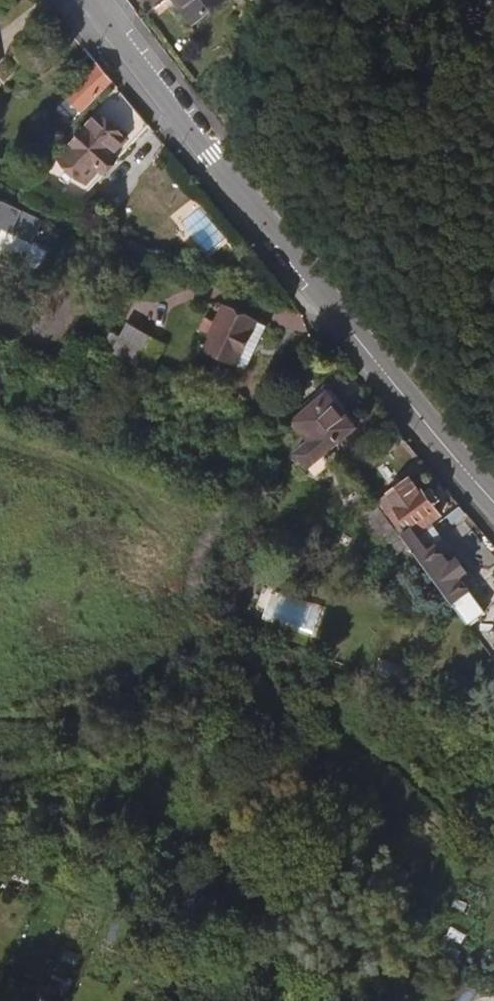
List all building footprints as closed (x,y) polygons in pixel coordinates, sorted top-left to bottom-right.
[(196,21),(181,0),(174,0),(191,24),(196,21)] [(224,0),(181,0),(196,21),(224,0)] [(77,80),(91,92),(101,81),(89,65),(77,80)] [(60,100),(74,112),(91,92),(77,80),(60,100)] [(86,176),(120,147),(92,115),(58,144),(86,176)] [(39,232),(0,212),(0,274),(30,288),(45,261),(28,253),(39,232)] [(187,350),(233,369),(253,323),(207,304),(199,321),(189,316),(182,329),(194,335),(187,350)] [(93,362),(149,387),(161,361),(107,337),(93,362)] [(330,461),(354,443),(326,407),(303,424),(330,461)] [(305,481),(330,461),(303,424),(292,433),(309,454),(293,466),(305,481)] [(437,527),(420,506),(433,495),(418,477),(368,512),(398,554),(408,547),(437,527)] [(356,534),(364,546),(379,535),(370,523),(356,534)] [(408,547),(413,554),(442,533),(437,527),(408,547)] [(385,573),(401,562),(379,535),(364,546),(385,573)] [(461,640),(481,627),(431,558),(422,565),(413,554),(408,547),(398,554),(461,640)] [(316,636),(326,609),(267,587),(257,614),(316,636)]
